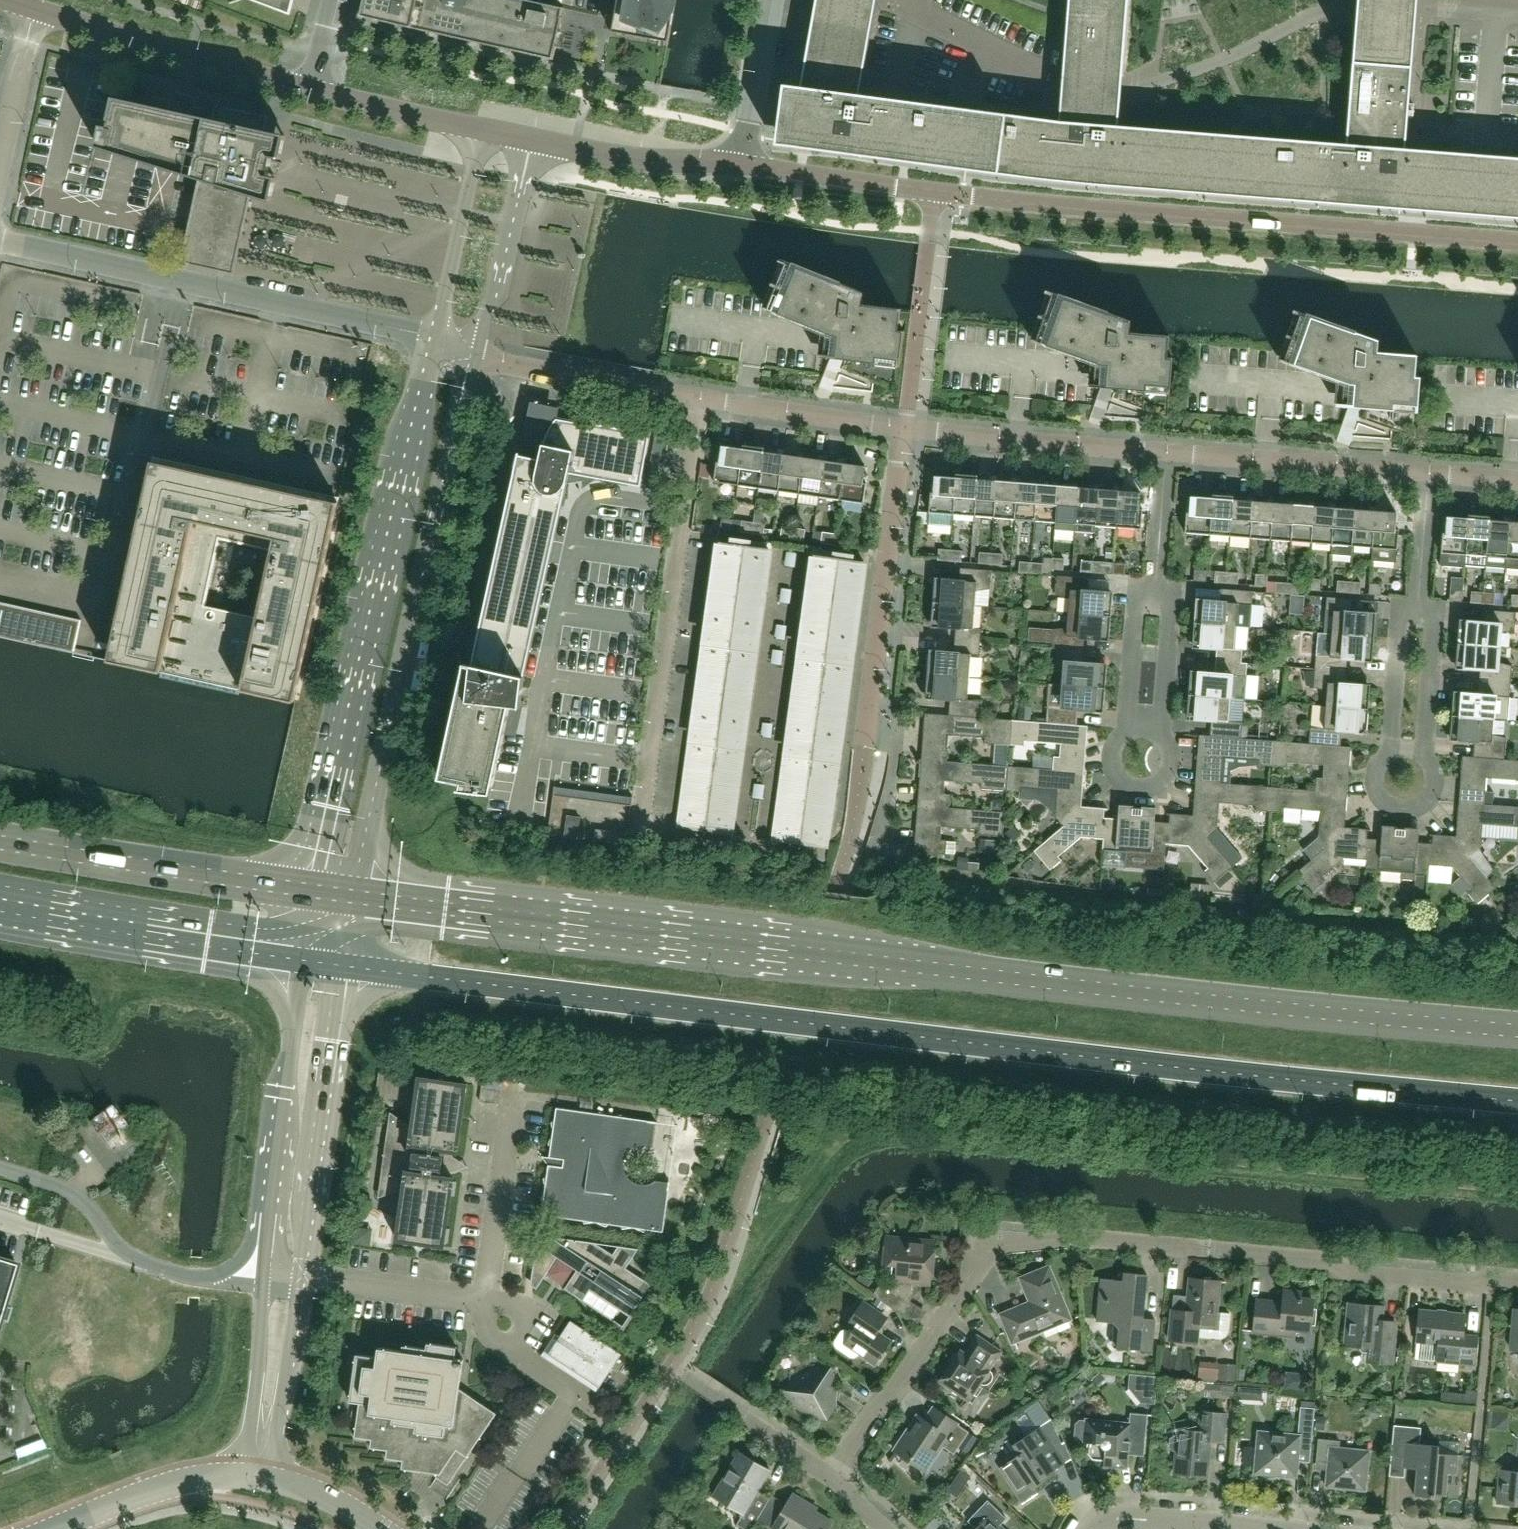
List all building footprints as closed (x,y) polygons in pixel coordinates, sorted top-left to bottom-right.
[(564,9),(564,8),(529,0),(365,0),(362,11),(362,12),(363,14),(363,15),(364,16),(365,17),(367,18),(553,60),(564,9)] [(612,32),(618,33),(669,42),(676,0),(617,0),(612,32)] [(1432,151),(1413,150),(1405,149),(1408,118),(1413,118),(1414,104),(1409,104),(1411,74),(1415,24),(1416,10),(1417,0),(1357,0),(1357,6),(1356,19),(1352,69),(1346,144),(1118,126),(1120,106),(1121,92),(1122,77),(1128,0),(1068,0),(1062,77),(1061,91),(1060,105),(1059,122),(1011,115),(977,111),(967,109),(957,108),(860,95),(876,6),(877,0),(816,0),(801,87),(784,85),(776,145),(856,156),(949,168),(959,169),(969,171),(998,175),(1003,175),(1012,176),(1042,180),(1083,184),(1401,209),(1409,210),(1427,212),(1517,219),(1517,158),(1432,151)] [(234,274),(251,197),(272,201),(277,179),(268,177),(269,172),(278,175),(282,163),(273,160),(273,157),(281,159),(287,136),(265,131),(268,117),(217,106),(214,119),(115,98),(108,127),(102,126),(98,147),(200,180),(182,263),(234,274)] [(899,331),(901,312),(901,310),(901,309),(862,304),(863,293),(858,291),(859,290),(780,259),(780,261),(782,262),(773,283),(772,285),(770,291),(767,299),(764,307),(764,308),(765,308),(764,309),(794,322),(822,333),(820,354),(819,354),(819,356),(827,357),(828,357),(831,358),(825,375),(820,387),(833,392),(835,388),(842,370),(896,391),(897,391),(900,366),(904,331),(902,331),(899,331)] [(1170,393),(1173,357),(1168,357),(1169,336),(1130,332),(1130,321),(1126,320),(1126,319),(1047,290),(1046,293),(1048,294),(1040,315),(1039,317),(1037,324),(1037,325),(1034,332),(1032,339),(1033,340),(1032,341),(1065,353),(1091,362),(1089,384),(1089,386),(1097,387),(1097,388),(1096,388),(1098,388),(1098,387),(1101,387),(1095,404),(1091,416),(1104,421),(1106,416),(1112,399),(1168,418),(1170,393)] [(1418,412),(1420,377),(1419,377),(1415,377),(1417,356),(1417,355),(1377,352),(1378,341),(1373,339),(1373,338),(1294,310),(1293,312),(1295,313),(1288,335),(1287,334),(1287,337),(1284,345),(1284,346),(1282,352),(1279,359),(1280,359),(1280,361),(1313,373),(1339,382),(1337,403),(1336,406),(1344,407),(1346,407),(1348,407),(1349,407),(1343,424),(1343,425),(1338,436),(1352,441),(1354,436),(1360,418),(1415,438),(1416,438),(1418,412)] [(525,676),(569,473),(641,487),(650,434),(576,420),(576,422),(557,419),(555,418),(552,418),(548,418),(545,418),(541,419),(540,420),(537,422),(534,423),(532,424),(530,427),(527,429),(526,431),(525,432),(525,434),(522,439),(497,551),(463,706),(456,704),(440,778),(460,783),(459,790),(491,794),(511,706),(521,708),(525,676)] [(738,485),(744,449),(723,445),(720,462),(717,461),(714,482),(738,485)] [(759,488),(764,451),(764,448),(744,445),(744,449),(738,485),(759,488)] [(779,491),(784,454),(764,451),(759,488),(779,491)] [(799,494),(804,457),(784,454),(779,491),(799,494)] [(819,497),(824,460),(804,457),(799,494),(819,497)] [(295,702),(339,501),(153,460),(109,661),(295,702)] [(839,500),(845,463),(824,460),(819,497),(839,500)] [(701,463),(699,476),(709,477),(711,465),(701,463)] [(867,483),(864,483),(863,482),(866,466),(845,463),(839,500),(864,503),(867,483)] [(977,479),(978,475),(957,474),(957,477),(954,514),(974,516),(977,479)] [(953,527),(954,514),(957,477),(936,476),(934,492),(931,492),(928,526),(953,527)] [(995,518),(998,481),(977,479),(974,516),(995,518)] [(1015,519),(1018,482),(998,481),(995,518),(1015,519)] [(1035,521),(1038,484),(1018,482),(1015,519),(1035,521)] [(1056,522),(1059,486),(1038,484),(1035,521),(1056,522)] [(1076,524),(1079,487),(1059,486),(1056,522),(1076,524)] [(1096,526),(1099,489),(1079,487),(1076,524),(1096,526)] [(1117,527),(1120,490),(1099,489),(1096,526),(1117,527)] [(1141,529),(1143,509),(1139,509),(1141,492),(1120,490),(1117,527),(1141,529)] [(1233,499),(1234,496),(1213,494),(1213,498),(1210,535),(1230,536),(1233,499)] [(1210,535),(1213,498),(1192,496),(1191,513),(1187,512),(1185,533),(1210,535)] [(1251,538),(1254,501),(1233,499),(1230,536),(1251,538)] [(1271,539),(1274,503),(1254,501),(1251,538),(1271,539)] [(1291,541),(1294,504),(1274,503),(1271,539),(1291,541)] [(1312,543),(1315,506),(1294,504),(1291,541),(1312,543)] [(1332,544),(1335,507),(1315,506),(1312,543),(1332,544)] [(1352,546),(1355,509),(1335,507),(1332,544),(1331,555),(1351,556),(1352,546)] [(1373,548),(1376,511),(1355,509),(1352,546),(1373,548)] [(1396,563),(1399,529),(1395,529),(1397,512),(1376,511),(1373,548),(1372,561),(1396,563)] [(1489,520),(1490,516),(1469,515),(1466,555),(1465,565),(1486,566),(1486,557),(1489,520)] [(1465,567),(1465,565),(1466,555),(1469,518),(1448,516),(1446,533),(1443,533),(1440,565),(1465,567)] [(732,531),(734,519),(722,518),(721,529),(732,531)] [(1507,558),(1510,521),(1489,520),(1486,557),(1486,566),(1506,568),(1507,558)] [(752,533),(754,522),(742,521),(741,532),(752,533)] [(1510,521),(1507,558),(1506,568),(1506,569),(1517,570),(1517,522),(1510,521)] [(764,535),(765,524),(754,522),(752,533),(764,535)] [(793,539),(794,528),(782,526),(781,537),(793,539)] [(804,540),(806,529),(794,528),(793,539),(804,540)] [(833,545),(835,533),(823,532),(821,543),(833,545)] [(845,546),(846,535),(835,533),(833,545),(845,546)] [(757,637),(770,548),(720,542),(707,630),(757,637)] [(1106,548),(1105,558),(1113,559),(1114,548),(1106,548)] [(950,561),(951,550),(939,549),(938,560),(950,561)] [(962,562),(963,551),(951,550),(950,561),(962,562)] [(991,564),(992,553),(980,552),(979,563),(991,564)] [(1003,565),(1003,554),(992,553),(991,564),(1003,565)] [(852,650),(864,562),(815,555),(802,643),(852,650)] [(1064,570),(1065,559),(1053,558),(1052,569),(1064,570)] [(1093,572),(1094,561),(1082,560),(1081,572),(1093,572)] [(1031,573),(1032,562),(1020,561),(1019,573),(1031,573)] [(1113,574),(1114,563),(1094,561),(1093,572),(1113,574)] [(1043,574),(1043,563),(1032,562),(1031,573),(1043,574)] [(1125,575),(1126,564),(1114,563),(1113,574),(1125,575)] [(991,589),(992,570),(961,568),(960,581),(936,579),(934,602),(975,605),(977,590),(991,589)] [(1206,582),(1207,570),(1195,569),(1194,581),(1206,582)] [(1227,583),(1227,572),(1216,571),(1215,582),(1227,583)] [(1238,584),(1239,573),(1227,572),(1227,583),(1238,584)] [(1267,586),(1268,575),(1256,574),(1255,585),(1267,586)] [(1110,616),(1112,593),(1088,591),(1089,578),(1058,576),(1057,594),(1070,598),(1069,613),(1110,616)] [(1320,591),(1321,580),(1309,578),(1308,590),(1320,591)] [(1349,593),(1350,582),(1338,581),(1337,592),(1349,593)] [(1287,594),(1288,583),(1276,582),(1275,593),(1287,594)] [(1360,594),(1361,583),(1350,582),(1349,593),(1360,594)] [(1299,595),(1300,584),(1288,583),(1287,594),(1299,595)] [(1381,595),(1382,584),(1370,583),(1369,594),(1381,595)] [(1250,627),(1253,591),(1222,589),(1221,602),(1197,600),(1195,623),(1237,626),(1250,627)] [(1462,602),(1463,591),(1451,590),(1450,601),(1462,602)] [(1483,604),(1484,592),(1472,591),(1471,603),(1483,604)] [(1494,605),(1495,593),(1484,592),(1483,604),(1494,605)] [(1373,637),(1375,614),(1351,612),(1352,599),(1327,597),(1326,610),(1334,611),(1332,634),(1373,637)] [(82,620),(0,602),(0,637),(74,654),(82,620)] [(974,628),(975,605),(934,602),(932,625),(956,627),(955,640),(981,642),(982,629),(974,628)] [(1515,631),(1516,612),(1485,610),(1484,623),(1460,621),(1459,644),(1500,647),(1501,632),(1515,631)] [(1108,639),(1110,616),(1069,613),(1068,628),(1054,629),(1052,648),(1058,648),(1084,650),(1085,637),(1108,639)] [(1235,649),(1237,626),(1195,623),(1194,646),(1217,648),(1216,661),(1242,663),(1243,650),(1235,649)] [(1030,627),(1029,640),(1039,641),(1040,628),(1030,627)] [(1371,660),(1373,637),(1332,634),(1331,649),(1317,650),(1315,669),(1347,671),(1348,658),(1371,660)] [(744,735),(756,646),(706,639),(694,728),(744,735)] [(970,677),(971,654),(979,655),(981,642),(955,640),(954,653),(930,651),(929,674),(970,677)] [(1512,666),(1499,662),(1500,647),(1459,644),(1457,667),(1480,669),(1479,682),(1511,684),(1512,666)] [(1104,688),(1106,665),(1083,663),(1084,650),(1058,648),(1057,661),(1065,662),(1063,685),(1104,688)] [(839,748),(851,659),(801,652),(789,741),(839,748)] [(1245,699),(1248,663),(1242,663),(1216,661),(1215,674),(1192,672),(1190,695),(1231,698),(1245,699)] [(1368,709),(1369,686),(1346,684),(1347,671),(1315,669),(1314,687),(1328,691),(1326,706),(1368,709)] [(968,700),(970,677),(929,674),(927,697),(950,699),(949,715),(949,716),(980,718),(980,717),(982,701),(968,700)] [(1508,720),(1509,699),(1511,684),(1479,682),(1478,694),(1455,693),(1453,716),(1494,719),(1508,720)] [(1103,711),(1104,688),(1063,685),(1049,684),(1046,723),(1078,726),(1078,725),(1079,709),(1103,711)] [(1229,721),(1231,698),(1190,695),(1188,718),(1212,720),(1210,736),(1242,739),(1242,738),(1243,722),(1229,721)] [(1019,706),(1018,719),(1031,720),(1032,707),(1019,706)] [(1366,732),(1368,709),(1326,706),(1325,728),(1311,727),(1309,744),(1341,747),(1341,746),(1342,730),(1366,732)] [(1010,745),(1012,720),(980,717),(980,718),(949,716),(949,715),(925,713),(922,760),(947,762),(947,761),(949,735),(985,738),(985,743),(1010,745)] [(1505,760),(1505,759),(1506,737),(1493,734),(1494,719),(1453,716),(1451,739),(1475,741),(1473,757),(1505,760)] [(1084,773),(1088,726),(1078,725),(1078,726),(1046,723),(1012,720),(1010,745),(1025,746),(1025,741),(1061,744),(1060,757),(1054,756),(1053,769),(1053,770),(1084,773)] [(1274,765),(1275,741),(1242,738),(1242,739),(1210,736),(1200,735),(1196,781),(1222,783),(1222,782),(1224,756),(1259,759),(1259,764),(1274,765)] [(731,832),(743,744),(693,736),(681,825),(731,832)] [(1348,794),(1351,747),(1341,746),(1341,747),(1309,744),(1275,741),(1274,765),(1288,767),(1289,762),(1324,765),(1323,778),(1317,777),(1316,790),(1316,791),(1348,794)] [(826,845),(838,756),(788,750),(776,838),(826,845)] [(1505,759),(1505,760),(1473,757),(1463,756),(1459,802),(1485,805),(1485,804),(1492,804),(1493,792),(1486,791),(1487,778),(1517,780),(1517,760),(1505,759)] [(1007,791),(1009,766),(947,761),(947,762),(922,760),(918,806),(950,808),(950,807),(951,794),(945,794),(946,781),(981,783),(981,788),(1007,791)] [(1082,806),(1084,773),(1053,770),(1053,769),(1009,766),(1007,791),(1021,792),(1022,787),(1057,790),(1055,816),(1064,826),(1087,807),(1082,806)] [(1270,812),(1272,787),(1222,782),(1222,783),(1196,781),(1193,815),(1188,815),(1208,838),(1208,837),(1218,829),(1220,803),(1256,805),(1255,810),(1270,812)] [(1345,827),(1348,794),(1316,791),(1316,790),(1272,787),(1270,812),(1285,813),(1285,808),(1321,811),(1318,837),(1303,850),(1312,860),(1327,847),(1328,847),(1350,828),(1345,827)] [(993,802),(992,809),(1003,809),(1003,799),(996,799),(993,802)] [(619,809),(561,801),(559,816),(617,824),(619,809)] [(1481,849),(1483,823),(1517,826),(1517,806),(1492,804),(1485,804),(1485,805),(1459,802),(1456,836),(1451,836),(1471,859),(1487,878),(1496,870),(1481,849)] [(1152,853),(1155,821),(1156,807),(1142,806),(1142,808),(1134,808),(1134,806),(1119,805),(1118,819),(1119,819),(1117,850),(1128,851),(1137,862),(1161,864),(1161,854),(1152,853)] [(1003,836),(1005,812),(950,807),(950,808),(918,806),(914,852),(946,854),(955,854),(956,842),(947,841),(947,840),(941,839),(942,827),(978,829),(977,834),(1003,836)] [(1119,819),(1118,819),(1105,818),(1105,808),(1087,807),(1064,826),(1035,851),(1051,870),(1062,860),(1059,856),(1081,837),(1104,839),(1103,849),(1117,850),(1119,819)] [(1208,838),(1188,815),(1170,813),(1169,823),(1155,821),(1152,853),(1161,854),(1166,854),(1167,844),(1189,846),(1208,868),(1204,871),(1214,883),(1233,867),(1208,837),(1208,838)] [(1415,874),(1418,842),(1419,828),(1405,827),(1405,829),(1397,829),(1397,827),(1383,826),(1381,840),(1382,840),(1380,871),(1401,873),(1401,879),(1415,880),(1415,884),(1418,888),(1424,889),(1425,875),(1415,874)] [(1382,840),(1381,840),(1368,838),(1368,829),(1350,828),(1328,847),(1327,847),(1312,860),(1298,872),(1314,891),(1325,881),(1322,877),(1344,858),(1367,860),(1366,870),(1380,871),(1382,840)] [(623,844),(624,833),(596,829),(594,841),(623,844)] [(1471,859),(1451,836),(1433,834),(1432,844),(1418,842),(1415,874),(1425,875),(1429,875),(1430,865),(1452,866),(1471,889),(1467,892),(1477,904),(1496,888),(1487,878),(1471,859)] [(1029,860),(1023,865),(1028,871),(1034,866),(1029,860)] [(968,870),(968,871),(979,872),(979,871),(979,863),(969,862),(968,868),(968,870)] [(461,1162),(453,1156),(453,1152),(457,1152),(467,1084),(445,1081),(444,1081),(443,1081),(442,1080),(420,1077),(413,1128),(397,1116),(390,1119),(387,1137),(385,1154),(383,1154),(383,1155),(384,1156),(382,1173),(380,1191),(386,1195),(404,1189),(402,1201),(397,1239),(419,1243),(420,1242),(421,1243),(422,1243),(444,1246),(454,1178),(450,1177),(450,1173),(460,1169),(461,1162)] [(482,1087),(480,1102),(499,1104),(501,1089),(482,1087)] [(89,1120),(105,1141),(127,1125),(120,1116),(110,1103),(98,1113),(90,1119),(89,1120)] [(621,1174),(620,1170),(620,1165),(620,1161),(621,1157),(623,1153),(625,1149),(628,1146),(631,1144),(635,1142),(639,1140),(644,1140),(648,1140),(651,1122),(657,1123),(657,1122),(623,1117),(622,1114),(612,1116),(612,1115),(609,1115),(609,1116),(600,1111),(598,1114),(557,1108),(555,1120),(552,1121),(554,1132),(553,1132),(553,1134),(549,1144),(551,1146),(550,1157),(558,1158),(557,1166),(549,1165),(547,1177),(544,1178),(546,1188),(545,1191),(546,1191),(541,1200),(544,1202),(542,1215),(583,1221),(584,1223),(595,1222),(597,1223),(597,1222),(607,1226),(609,1224),(621,1226),(623,1229),(633,1227),(633,1228),(635,1228),(645,1232),(647,1230),(663,1232),(670,1181),(669,1181),(668,1187),(658,1186),(654,1188),(650,1189),(645,1189),(641,1189),(637,1188),(633,1186),(629,1184),(626,1181),(623,1178),(621,1174)] [(688,1120),(686,1132),(699,1134),(701,1122),(688,1120)] [(626,1268),(639,1249),(619,1246),(613,1254),(595,1242),(576,1240),(575,1241),(574,1240),(538,1234),(533,1268),(545,1276),(557,1258),(577,1270),(565,1289),(583,1301),(590,1290),(630,1316),(651,1284),(626,1268)] [(930,1283),(931,1271),(934,1271),(935,1255),(932,1255),(933,1242),(886,1238),(884,1264),(899,1265),(896,1284),(894,1288),(883,1280),(873,1295),(898,1312),(914,1289),(914,1282),(930,1283)] [(3,1304),(16,1262),(0,1257),(0,1314),(3,1304)] [(1059,1332),(1072,1327),(1048,1269),(1024,1279),(1034,1303),(1004,1315),(1014,1339),(1055,1323),(1059,1332)] [(1143,1318),(1147,1274),(1125,1272),(1124,1280),(1101,1278),(1097,1321),(1114,1323),(1119,1329),(1118,1348),(1152,1351),(1155,1319),(1143,1318)] [(861,1275),(857,1281),(868,1288),(872,1282),(861,1275)] [(1227,1330),(1229,1314),(1217,1313),(1220,1281),(1190,1278),(1187,1312),(1172,1311),(1169,1340),(1196,1342),(1198,1340),(1198,1336),(1218,1338),(1222,1337),(1225,1336),(1226,1335),(1227,1332),(1227,1330)] [(1310,1331),(1313,1300),(1300,1298),(1301,1293),(1285,1291),(1284,1303),(1257,1300),(1254,1331),(1293,1335),(1294,1329),(1310,1331)] [(877,1333),(887,1318),(863,1303),(849,1324),(855,1329),(852,1333),(848,1330),(845,1330),(842,1332),(836,1341),(835,1344),(837,1347),(851,1356),(854,1357),(857,1355),(859,1352),(876,1363),(890,1341),(877,1333)] [(1392,1363),(1395,1328),(1396,1322),(1381,1321),(1383,1306),(1350,1303),(1346,1344),(1360,1346),(1360,1349),(1362,1352),(1371,1353),(1370,1361),(1392,1363)] [(1474,1365),(1477,1337),(1463,1336),(1465,1314),(1420,1310),(1416,1358),(1436,1360),(1436,1361),(1474,1365)] [(600,1387),(622,1354),(571,1321),(549,1353),(600,1387)] [(991,1371),(989,1369),(1001,1352),(977,1336),(965,1353),(961,1351),(941,1381),(969,1400),(980,1383),(982,1384),(984,1384),(986,1384),(988,1384),(989,1383),(991,1382),(991,1381),(992,1379),(993,1378),(993,1377),(993,1376),(993,1375),(993,1374),(992,1373),(991,1371)] [(497,1413),(459,1388),(464,1359),(456,1358),(457,1347),(428,1342),(427,1348),(403,1345),(402,1351),(378,1347),(377,1357),(356,1354),(350,1402),(359,1403),(357,1419),(354,1437),(371,1440),(370,1448),(387,1450),(386,1459),(403,1461),(402,1469),(437,1474),(440,1475),(441,1473),(445,1466),(456,1473),(497,1413)] [(1221,1364),(1219,1381),(1235,1382),(1236,1365),(1221,1364)] [(1197,1387),(1217,1388),(1218,1366),(1197,1365),(1197,1387)] [(836,1406),(837,1389),(838,1382),(815,1367),(793,1378),(791,1404),(812,1418),(836,1406)] [(1157,1377),(1130,1374),(1128,1388),(1141,1403),(1155,1405),(1157,1377)] [(1220,1384),(1219,1400),(1233,1401),(1235,1385),(1220,1384)] [(1262,1400),(1262,1389),(1240,1388),(1239,1399),(1262,1400)] [(1465,1393),(1464,1404),(1476,1405),(1478,1391),(1465,1390),(1465,1393)] [(969,1432),(932,1407),(924,1420),(918,1415),(895,1450),(926,1471),(946,1441),(958,1449),(959,1446),(967,1451),(974,1439),(967,1435),(969,1432)] [(1310,1462),(1315,1408),(1301,1407),(1298,1436),(1260,1432),(1256,1472),(1296,1476),(1297,1461),(1310,1462)] [(1206,1475),(1210,1440),(1224,1442),(1227,1414),(1201,1411),(1199,1432),(1180,1430),(1179,1436),(1174,1435),(1170,1438),(1169,1447),(1173,1451),(1178,1452),(1176,1472),(1206,1475)] [(1133,1451),(1133,1442),(1146,1443),(1148,1414),(1131,1413),(1130,1423),(1087,1419),(1086,1421),(1080,1420),(1077,1424),(1076,1436),(1079,1440),(1085,1440),(1084,1442),(1089,1443),(1088,1454),(1093,1460),(1104,1461),(1104,1466),(1121,1467),(1127,1463),(1128,1450),(1133,1451)] [(1317,1416),(1316,1429),(1324,1430),(1326,1417),(1317,1416)] [(1456,1474),(1458,1455),(1438,1453),(1439,1446),(1420,1444),(1421,1428),(1394,1425),(1391,1457),(1407,1458),(1406,1468),(1418,1469),(1415,1495),(1434,1497),(1435,1495),(1446,1496),(1448,1473),(1456,1474)] [(1056,1473),(1044,1456),(1055,1448),(1041,1427),(1014,1445),(1020,1454),(1000,1468),(1017,1494),(1031,1484),(1033,1488),(1056,1473)] [(1366,1490),(1370,1450),(1340,1448),(1341,1441),(1318,1439),(1316,1464),(1328,1465),(1326,1486),(1366,1490)] [(770,1498),(757,1491),(768,1472),(739,1455),(716,1494),(745,1511),(737,1524),(745,1528),(752,1528),(770,1498)] [(447,1499),(461,1479),(455,1475),(456,1473),(445,1466),(441,1473),(440,1475),(437,1474),(437,1477),(430,1487),(447,1499)] [(957,1497),(971,1477),(961,1470),(947,1490),(957,1497)] [(1500,1470),(1497,1502),(1517,1505),(1517,1471),(1500,1470)] [(808,1507),(810,1503),(794,1494),(788,1504),(772,1495),(758,1519),(773,1528),(827,1528),(831,1521),(808,1507)] [(999,1526),(1007,1518),(988,1500),(968,1521),(976,1528),(975,1528),(1002,1528),(999,1526)]
